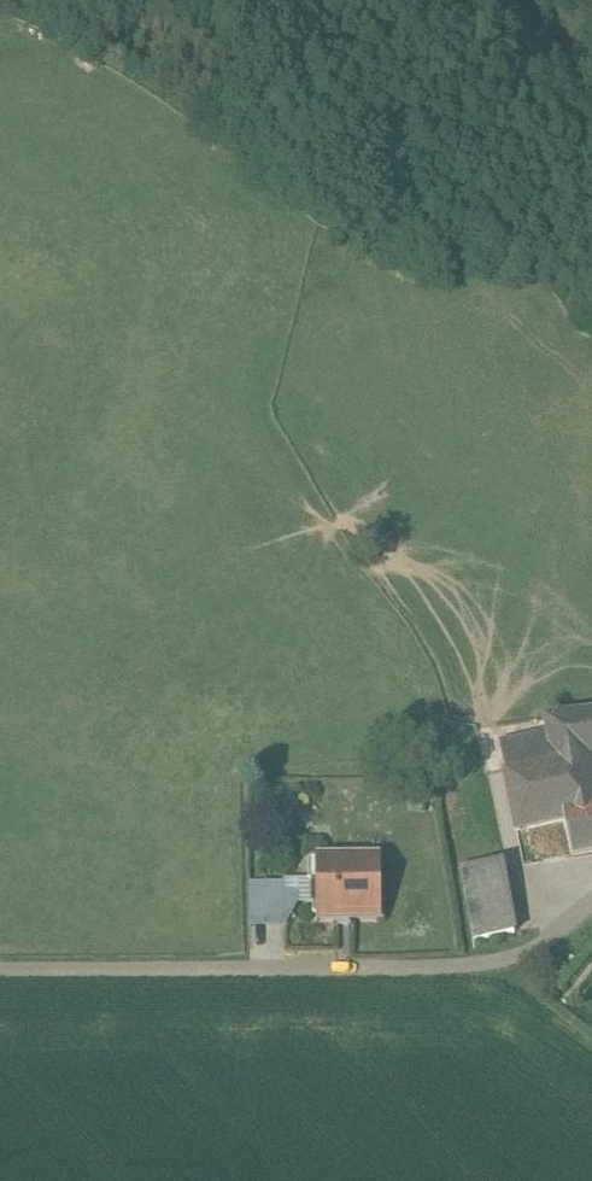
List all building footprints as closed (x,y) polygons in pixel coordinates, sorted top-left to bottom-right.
[(588,753),(591,753),(591,711),(544,715),(554,761),(505,770),(517,827),(566,818),(572,853),(591,849),(591,777),(588,753)] [(380,859),(317,860),(318,920),(380,919),(380,859)] [(502,860),(463,867),(476,941),(516,933),(502,860)] [(284,886),(249,886),(249,921),(272,921),(284,899),(284,886)]
